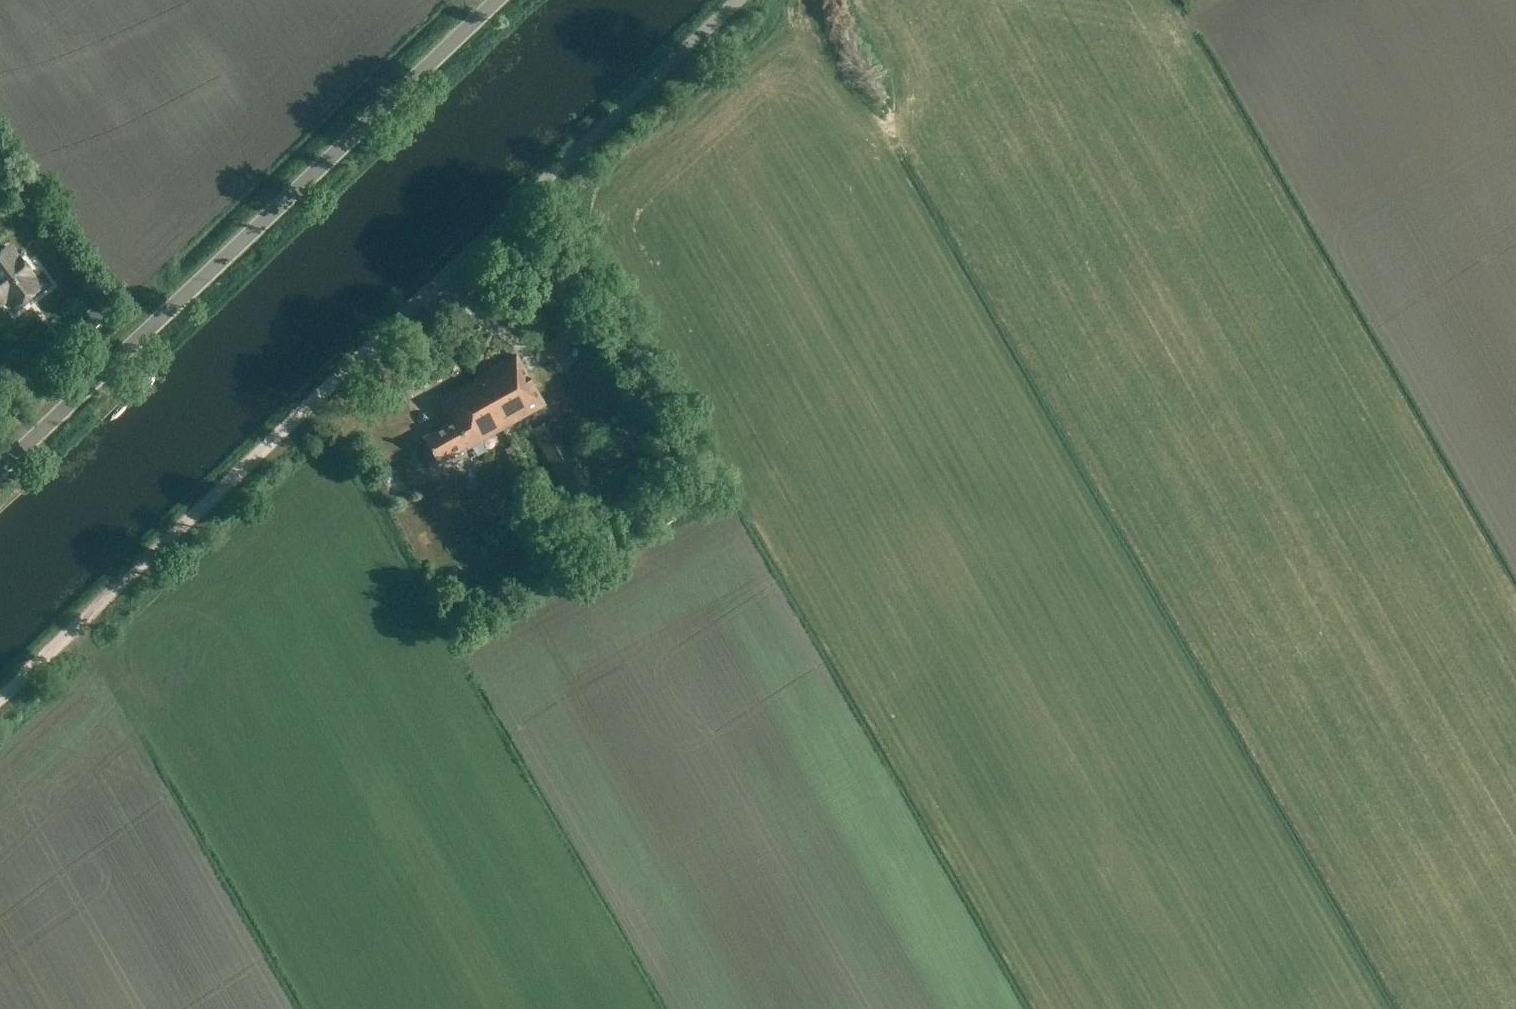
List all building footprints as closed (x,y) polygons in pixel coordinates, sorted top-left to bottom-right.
[(0,253),(0,303),(6,299),(13,308),(39,289),(29,276),(31,274),(19,259),(17,260),(7,247),(0,253)] [(560,335),(540,347),(548,360),(568,349),(560,335)] [(515,355),(475,377),(505,429),(544,407),(515,355)] [(451,421),(422,438),(437,464),(466,447),(468,450),(505,429),(475,377),(438,399),(451,421)] [(409,404),(412,426),(424,424),(420,403),(409,404)] [(592,489),(553,417),(530,431),(569,501),(592,489)] [(408,540),(418,535),(410,518),(400,523),(408,540)]
